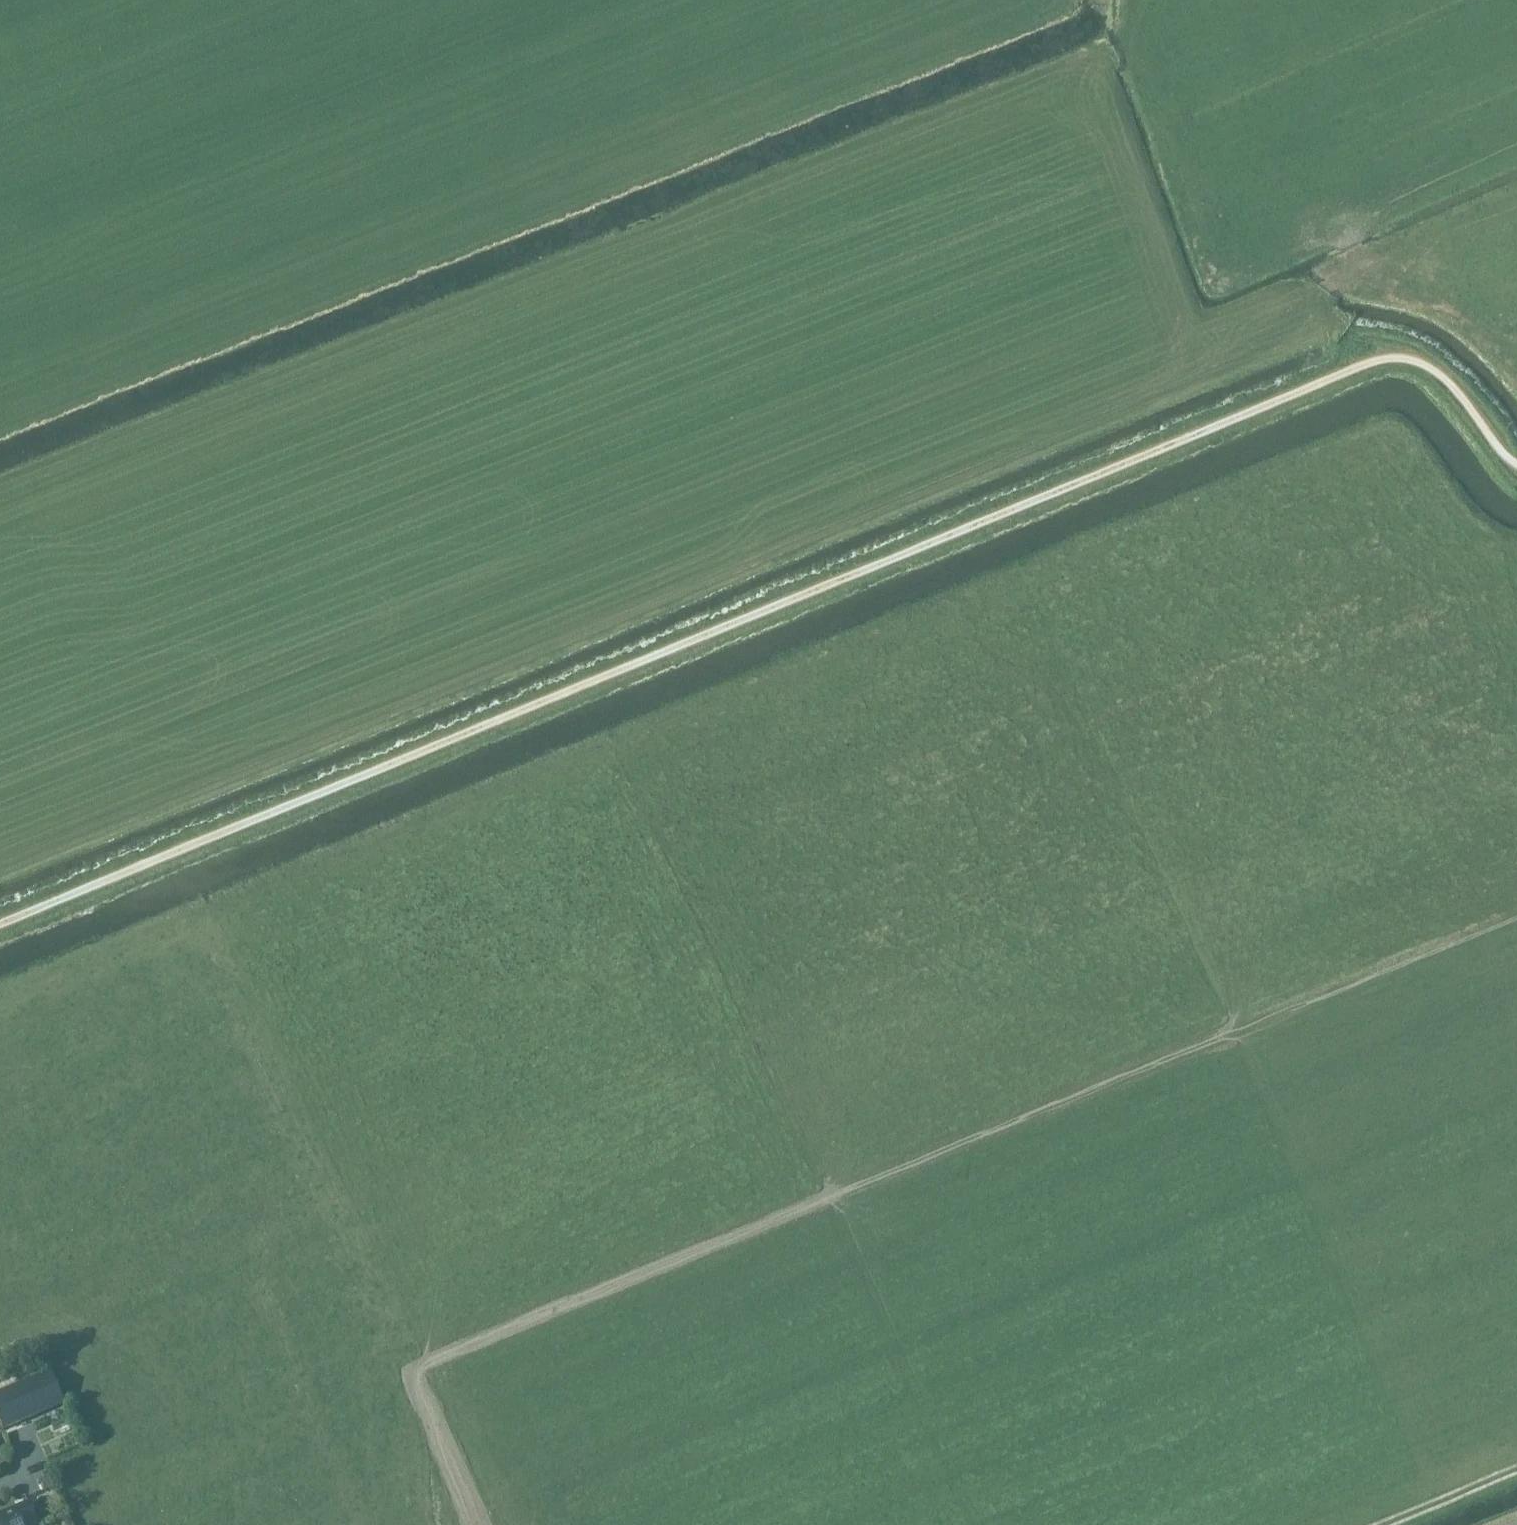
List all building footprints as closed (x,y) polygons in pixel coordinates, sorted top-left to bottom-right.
[(65,1404),(50,1371),(0,1393),(0,1421),(4,1431),(65,1404)] [(29,1505),(0,1517),(0,1524),(38,1524),(29,1505)]
